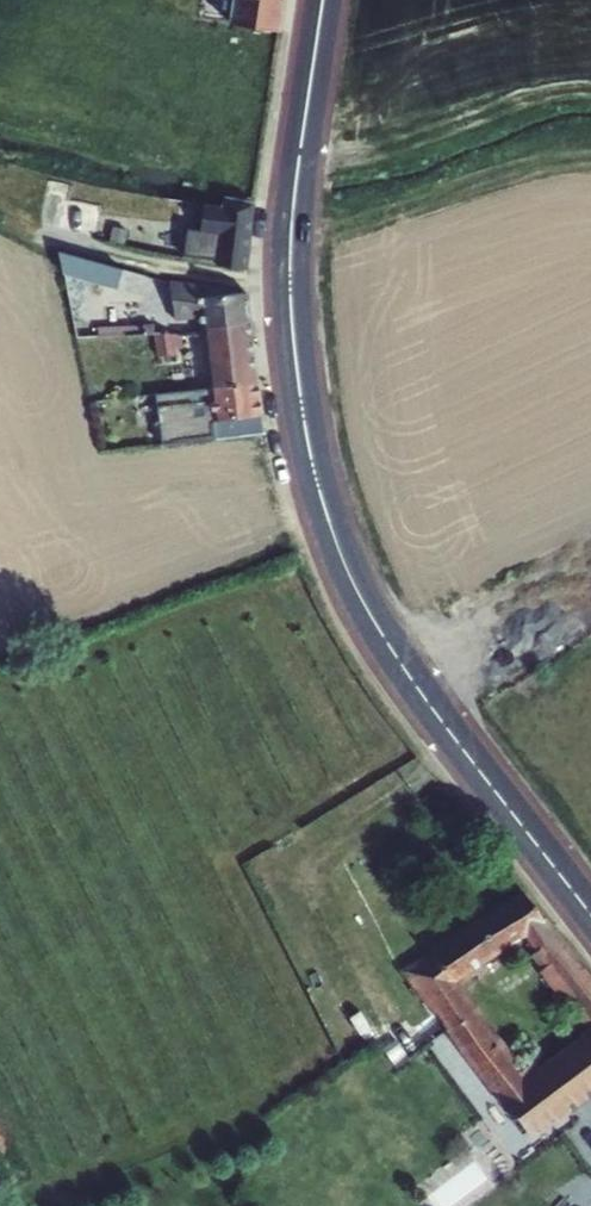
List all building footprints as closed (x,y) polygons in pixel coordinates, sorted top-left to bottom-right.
[(286,0),(239,0),(235,26),(278,33),(281,33),(286,0)] [(275,57),(278,33),(235,26),(231,50),(275,57)] [(211,267),(245,271),(255,203),(226,199),(224,207),(207,203),(207,206),(204,221),(198,219),(197,229),(202,229),(202,233),(212,235),(221,236),(220,245),(218,255),(197,251),(194,263),(211,267)] [(204,221),(207,206),(190,203),(186,227),(197,229),(198,219),(204,221)] [(212,235),(211,243),(220,245),(221,236),(212,235)] [(118,292),(124,272),(60,253),(64,275),(118,292)] [(201,320),(203,331),(252,322),(248,294),(200,300),(198,288),(170,285),(176,322),(201,320)] [(203,337),(211,391),(259,385),(252,322),(203,331),(203,337)] [(176,334),(158,336),(160,359),(174,357),(174,351),(181,350),(180,337),(177,338),(176,334)] [(146,337),(127,338),(129,362),(148,361),(146,337)] [(79,343),(85,371),(106,367),(101,339),(79,343)] [(190,425),(263,418),(259,385),(211,391),(187,395),(190,425)] [(166,424),(169,447),(266,436),(263,418),(190,425),(187,395),(177,395),(180,423),(166,424)] [(122,429),(124,452),(169,447),(166,424),(122,429)] [(463,1000),(452,985),(526,936),(538,952),(558,937),(526,894),(409,971),(441,1015),(463,1000)] [(550,968),(570,953),(566,948),(558,937),(538,952),(550,968)] [(590,1087),(590,978),(570,953),(550,968),(542,974),(590,1039),(567,1056),(590,1087)] [(441,1015),(451,1028),(473,1013),(463,1000),(441,1015)] [(473,1013),(451,1028),(528,1135),(575,1100),(551,1068),(527,1086),(473,1013)] [(551,1068),(575,1100),(590,1088),(590,1087),(567,1056),(551,1068)]
